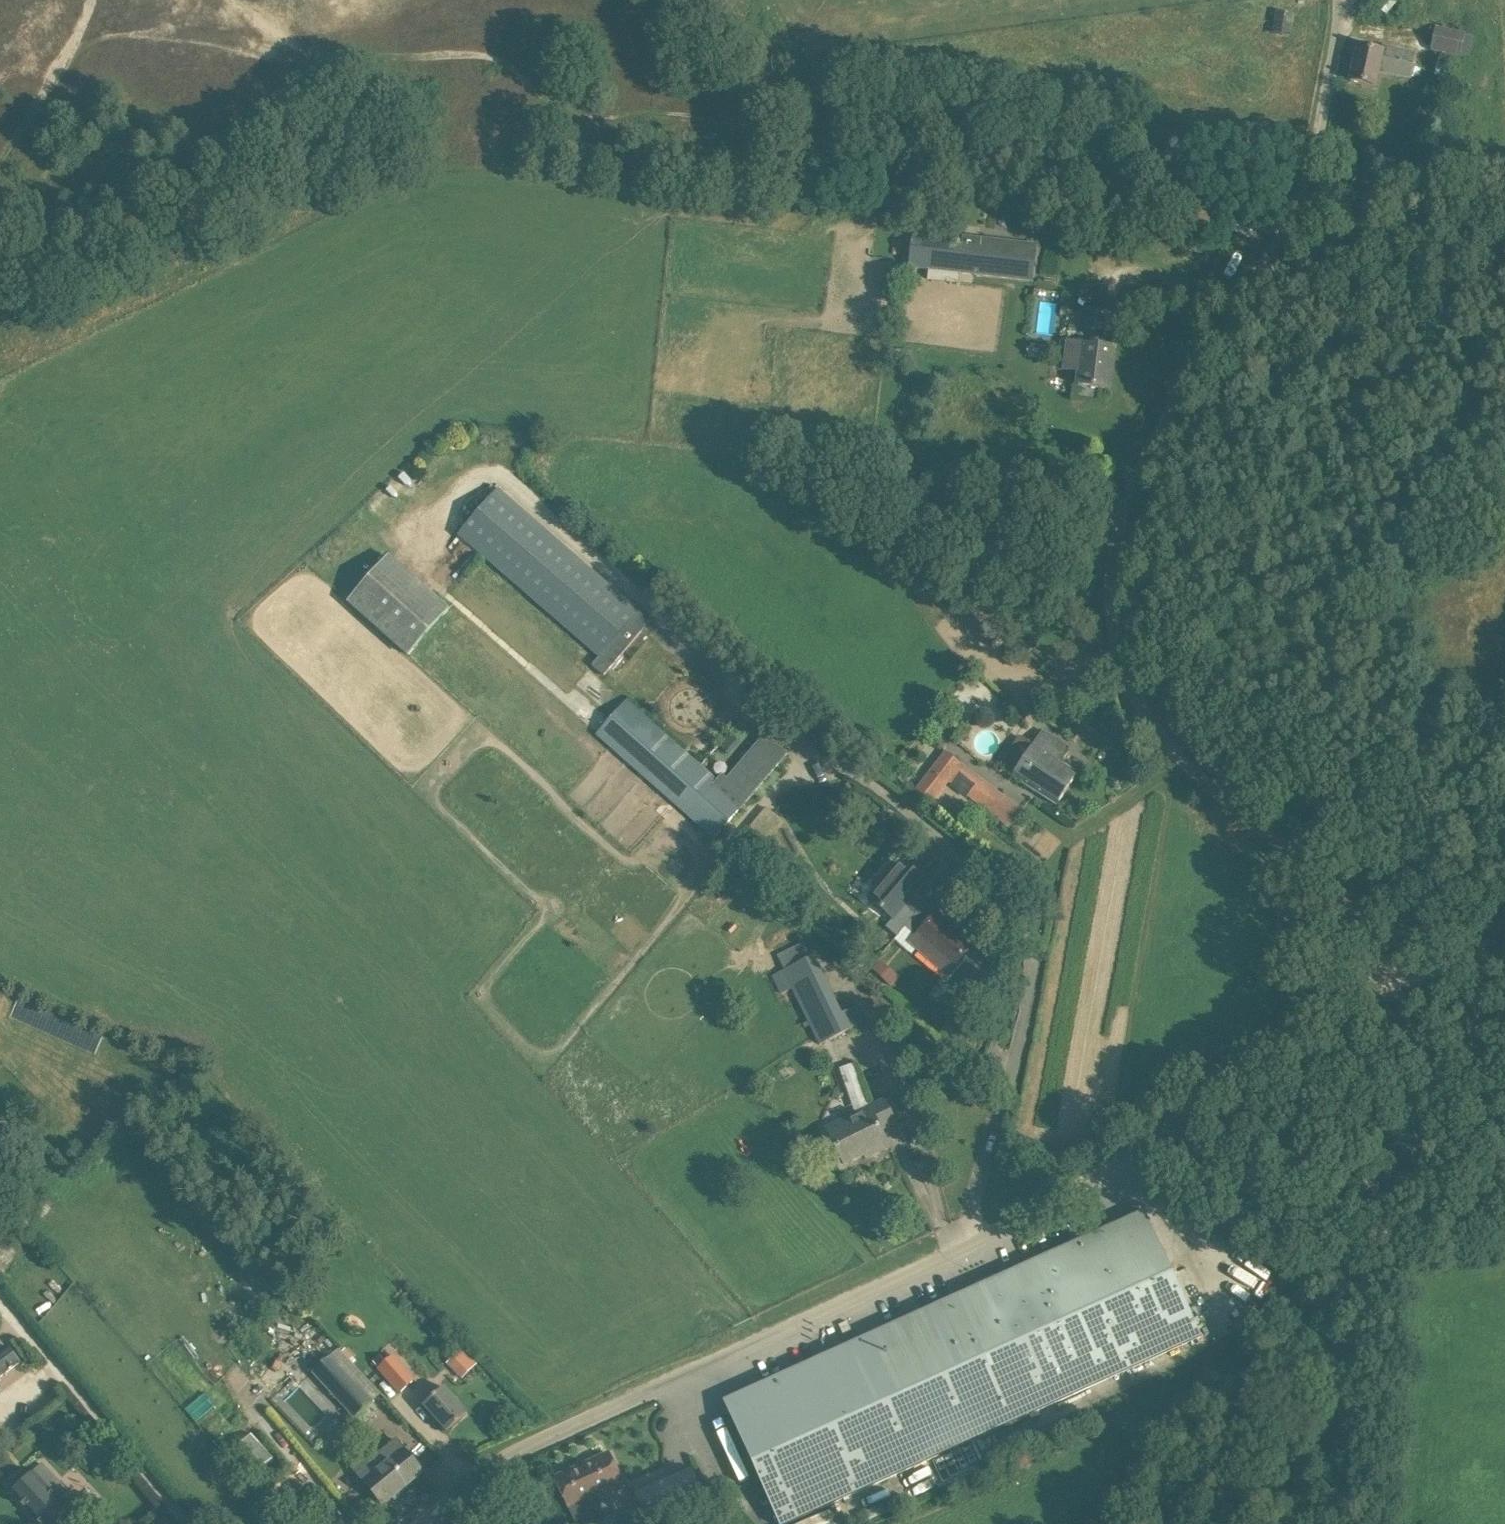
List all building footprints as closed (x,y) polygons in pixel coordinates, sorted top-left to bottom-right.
[(1287,35),(1291,15),(1279,13),(1276,33),(1287,35)] [(1474,35),(1465,34),(1436,27),(1431,49),(1469,57),(1474,35)] [(1351,81),(1375,86),(1378,70),(1410,76),(1414,52),(1389,47),(1382,46),(1382,50),(1358,45),(1351,81)] [(1017,243),(1016,242),(1018,229),(965,222),(963,236),(914,230),(909,266),(1032,282),(1037,283),(1040,257),(1016,253),(1017,243)] [(1257,245),(1261,232),(1240,225),(1236,238),(1257,245)] [(1083,309),(1086,330),(1103,328),(1100,306),(1083,309)] [(1083,342),(1078,385),(1109,389),(1115,346),(1083,342)] [(912,358),(913,351),(907,350),(898,349),(897,357),(903,358),(902,369),(911,370),(912,358)] [(605,676),(650,622),(499,489),(460,536),(600,657),(593,666),(605,676)] [(784,752),(766,736),(728,780),(723,776),(719,781),(483,572),(451,606),(715,837),(784,752)] [(1077,774),(1069,768),(1059,762),(1068,747),(1040,729),(1013,776),(1057,805),(1077,774)] [(961,764),(946,752),(915,792),(930,804),(961,764)] [(949,781),(1009,828),(1022,811),(962,764),(949,781)] [(746,830),(763,845),(785,822),(768,806),(746,830)] [(897,933),(925,904),(914,895),(926,881),(901,859),(868,894),(893,918),(888,925),(897,933)] [(944,973),(973,943),(937,912),(936,913),(925,904),(897,933),(899,935),(894,939),(912,954),(917,948),(944,973)] [(881,978),(890,968),(881,959),(871,969),(881,978)] [(780,994),(792,988),(783,971),(772,976),(780,994)] [(857,1007),(811,1028),(819,1044),(864,1022),(857,1007)] [(839,1069),(855,1113),(826,1126),(845,1164),(872,1150),(874,1154),(889,1147),(880,1129),(896,1122),(885,1099),(869,1106),(854,1064),(839,1069)] [(724,1401),(779,1523),(786,1523),(1201,1337),(1145,1211),(724,1401)] [(8,1346),(0,1352),(0,1378),(20,1363),(8,1346)] [(462,1348),(447,1363),(463,1378),(478,1363),(462,1348)] [(375,1368),(397,1394),(415,1378),(393,1353),(385,1360),(386,1361),(378,1368),(377,1367),(375,1368)] [(377,1367),(378,1368),(386,1361),(385,1360),(380,1355),(372,1361),(377,1367)] [(354,1417),(373,1400),(333,1356),(314,1373),(354,1417)] [(448,1391),(427,1409),(447,1432),(468,1414),(448,1391)] [(351,1465),(364,1482),(383,1505),(424,1472),(405,1449),(396,1438),(378,1453),(373,1447),(351,1465)] [(568,1506),(576,1523),(588,1523),(596,1520),(590,1507),(602,1502),(598,1493),(623,1483),(609,1453),(555,1478),(568,1506)] [(13,1493),(43,1523),(63,1523),(83,1505),(43,1464),(13,1493)] [(636,1494),(649,1523),(703,1498),(690,1469),(670,1478),(672,1484),(644,1497),(641,1491),(636,1494)] [(634,1508),(618,1516),(622,1523),(642,1523),(634,1508)]
